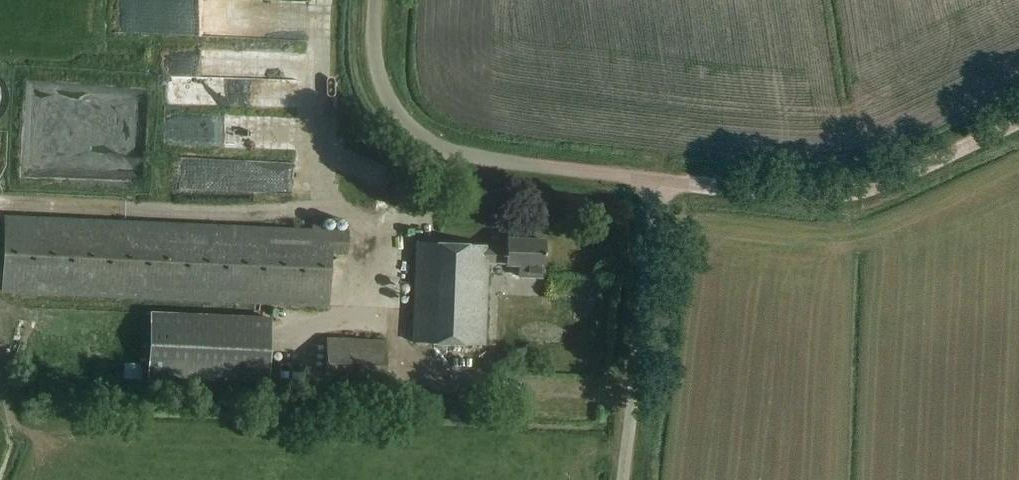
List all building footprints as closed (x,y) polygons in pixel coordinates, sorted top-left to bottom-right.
[(108,1),(107,32),(231,36),(231,35),(245,36),(246,6),(108,1)] [(228,88),(192,88),(192,96),(228,96),(228,88)] [(184,168),(184,194),(213,195),(213,183),(202,183),(202,168),(184,168)] [(328,306),(330,253),(348,254),(349,229),(4,214),(0,286),(0,292),(328,306)] [(488,248),(488,247),(417,244),(412,344),(484,347),(488,263),(505,264),(505,265),(518,266),(518,278),(542,279),(543,267),(545,242),(506,240),(506,249),(488,248)] [(144,375),(267,380),(270,314),(147,308),(144,375)] [(326,335),(324,386),(384,389),(386,338),(326,335)]
